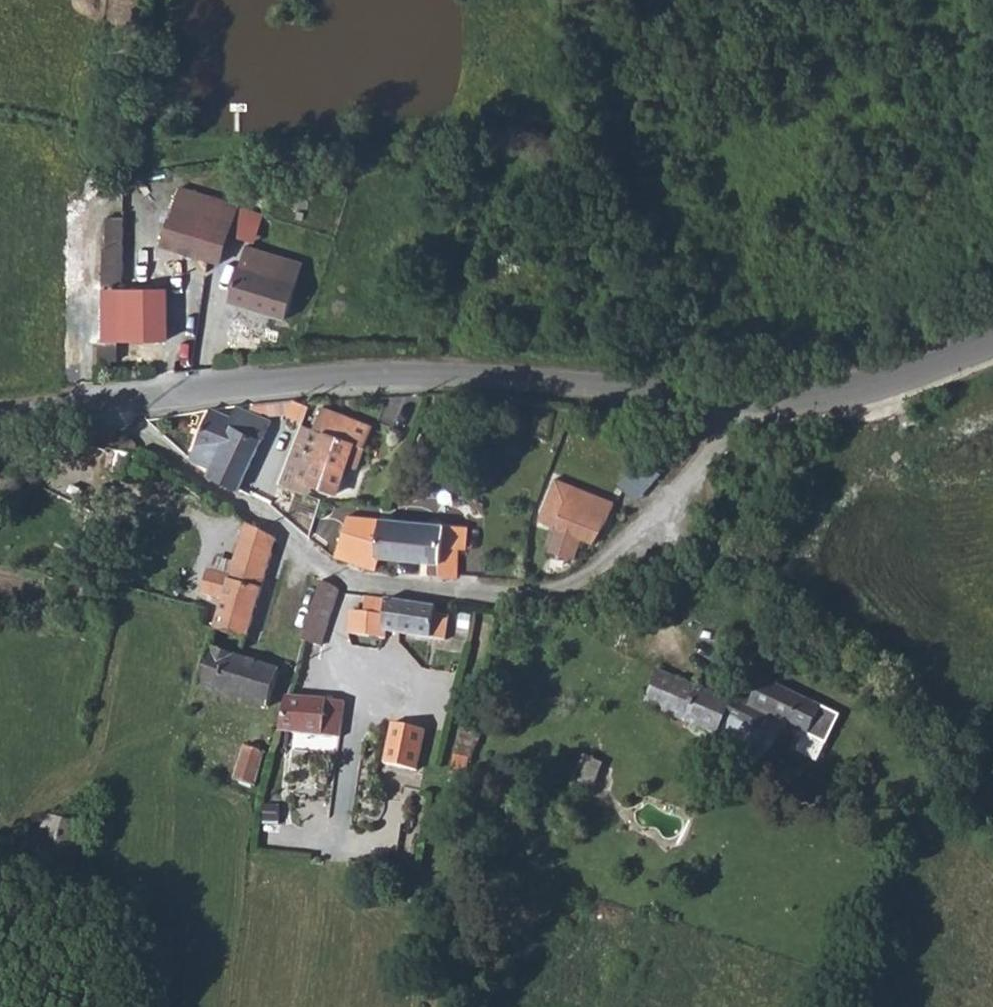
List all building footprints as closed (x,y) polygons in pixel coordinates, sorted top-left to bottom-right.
[(230,235),(238,207),(239,205),(181,187),(163,246),(221,263),(230,235)] [(264,215),(238,207),(230,235),(256,243),(264,215)] [(99,275),(102,275),(102,289),(122,288),(126,215),(108,213),(105,247),(102,250),(98,271),(99,275)] [(247,245),(230,300),(288,317),(304,261),(247,245)] [(102,289),(103,337),(116,337),(165,335),(165,287),(122,288),(102,289)] [(103,337),(98,337),(98,357),(106,357),(118,356),(116,337),(103,337)] [(286,414),(300,419),(307,401),(293,396),(286,414)] [(239,403),(230,417),(261,435),(268,419),(239,403)] [(327,408),(319,406),(312,424),(304,422),(283,481),(313,491),(315,483),(341,491),(351,464),(360,467),(375,423),(328,404),(327,408)] [(214,465),(211,474),(241,487),(261,435),(230,417),(214,407),(194,457),(214,465)] [(125,438),(121,444),(111,476),(130,482),(136,471),(151,477),(156,460),(143,451),(138,447),(125,438)] [(646,451),(619,481),(638,498),(667,468),(646,451)] [(596,541),(617,498),(557,473),(539,514),(556,520),(547,546),(572,555),(582,536),(596,541)] [(337,555),(377,568),(378,555),(437,560),(440,544),(441,522),(351,513),(337,555)] [(440,544),(457,546),(463,546),(464,525),(441,522),(440,544)] [(214,627),(248,638),(277,543),(265,534),(245,526),(228,577),(206,571),(200,596),(221,602),(214,627)] [(437,560),(438,575),(456,576),(457,560),(457,546),(440,544),(437,560)] [(391,557),(390,566),(420,569),(420,560),(391,557)] [(300,568),(296,578),(300,580),(303,583),(306,573),(300,568)] [(303,639),(319,644),(338,590),(319,581),(303,639)] [(348,611),(347,634),(367,636),(381,639),(384,631),(446,639),(450,620),(431,615),(431,608),(381,600),(381,615),(348,611)] [(197,684),(200,685),(269,704),(278,669),(242,658),(248,638),(214,627),(197,684)] [(644,705),(665,714),(684,675),(663,665),(644,705)] [(665,714),(731,742),(740,723),(760,732),(770,716),(828,740),(842,713),(765,675),(755,694),(739,686),(731,697),(684,675),(665,714)] [(484,703),(487,689),(473,687),(470,701),(484,703)] [(289,693),(280,726),(279,729),(340,739),(346,702),(329,699),(289,693)] [(426,730),(393,723),(385,763),(417,770),(426,730)] [(234,777),(255,782),(263,750),(243,744),(234,777)] [(562,784),(571,788),(585,760),(575,756),(562,784)] [(571,788),(587,794),(600,766),(585,760),(571,788)] [(988,769),(980,782),(992,791),(992,771),(988,769)] [(28,870),(64,880),(81,823),(44,814),(28,870)]
